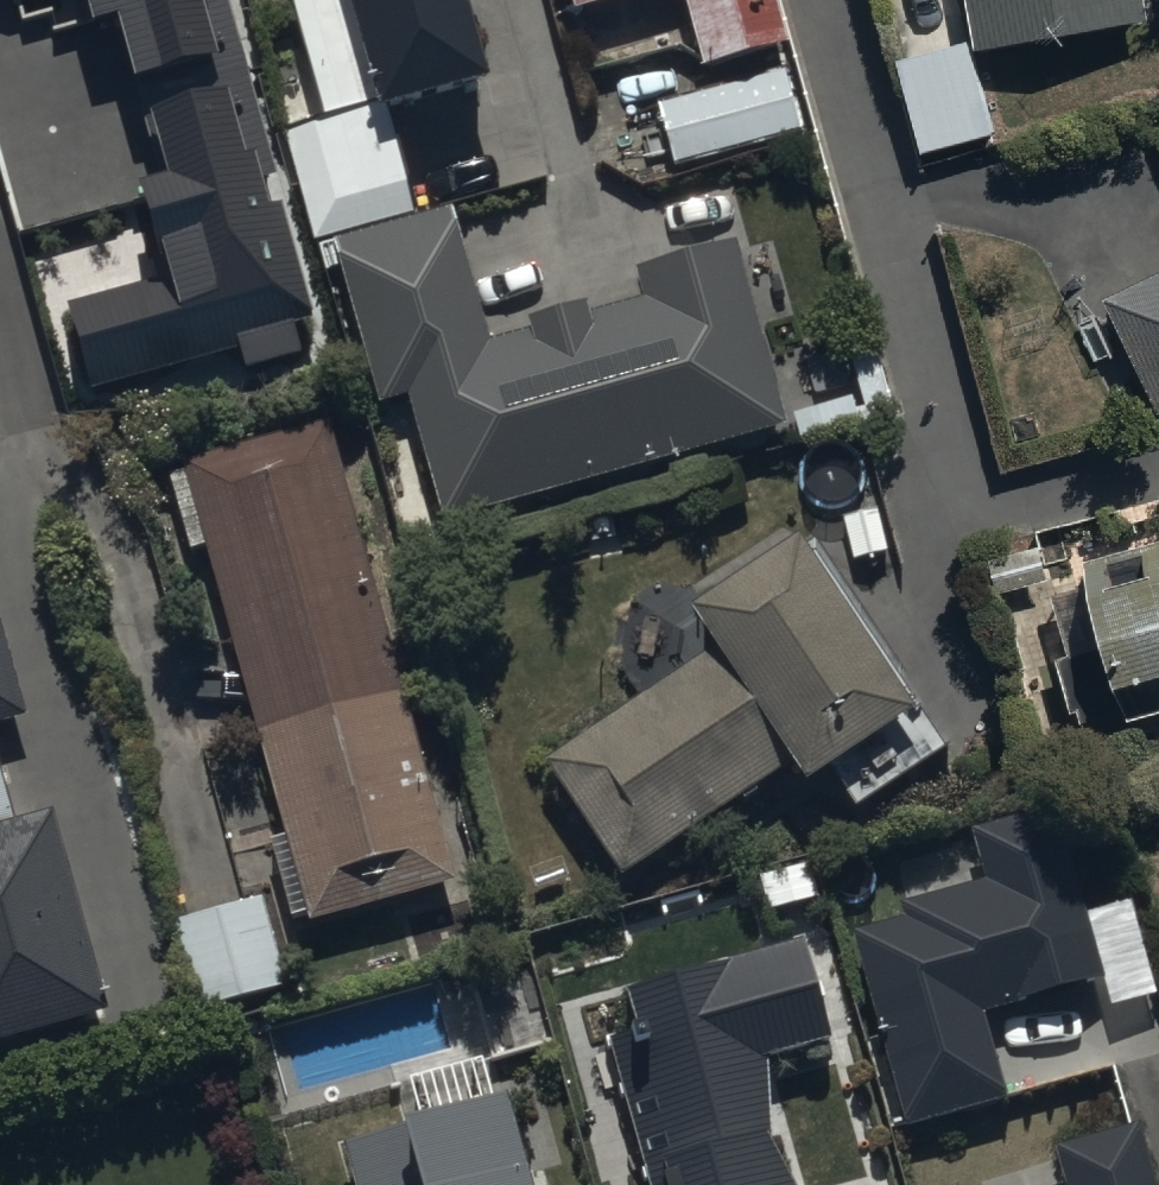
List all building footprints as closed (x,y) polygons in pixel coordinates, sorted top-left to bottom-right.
[(14,9),(44,0),(11,0),(14,9)] [(284,290),(305,284),(272,171),(220,0),(87,0),(98,38),(121,30),(167,182),(140,190),(162,262),(188,254),(196,279),(76,315),(101,395),(245,352),(251,371),(304,355),(284,290)] [(489,87),(465,0),(284,0),(316,113),(280,123),(313,240),(402,215),(375,119),(489,87)] [(576,20),(653,0),(571,0),(576,20)] [(778,0),(687,0),(707,73),(791,50),(778,0)] [(985,52),(1153,22),(1149,0),(976,0),(985,52)] [(998,136),(973,42),(902,62),(927,155),(998,136)] [(804,134),(785,72),(660,110),(679,172),(804,134)] [(447,529),(788,432),(735,247),(639,275),(647,304),(592,320),(588,307),(532,322),(536,336),(489,349),(451,216),(336,249),(383,411),(412,403),(447,529)] [(1103,302),(1158,416),(1158,274),(1103,302)] [(848,383),(840,349),(806,357),(814,392),(848,383)] [(859,416),(852,390),(792,406),(799,432),(859,416)] [(329,416),(183,455),(185,463),(170,467),(190,542),(206,538),(283,827),(270,830),(291,907),(304,903),(307,914),(452,875),(329,416)] [(880,503),(844,513),(854,552),(890,542),(880,503)] [(717,633),(542,749),(620,866),(792,751),(802,766),(823,753),(854,799),(949,735),(802,515),(689,591),(717,633)] [(1088,568),(1112,648),(1060,664),(1084,745),(1158,722),(1158,546),(1088,568)] [(25,711),(0,617),(0,717),(25,711)] [(15,811),(0,755),(0,815),(15,811)] [(107,1004),(53,801),(15,811),(0,815),(0,1031),(107,1004)] [(1105,989),(1058,810),(978,831),(992,888),(908,909),(912,926),(861,939),(868,966),(853,969),(896,1135),(1010,1105),(988,1020),(1105,989)] [(264,903),(173,926),(196,1012),(287,988),(264,903)] [(805,949),(619,999),(630,1038),(604,1045),(643,1184),(790,1184),(758,1068),(832,1048),(805,949)] [(507,1109),(340,1156),(348,1184),(529,1184),(507,1109)] [(1141,1132),(1055,1156),(1063,1184),(1156,1184),(1141,1132)]
